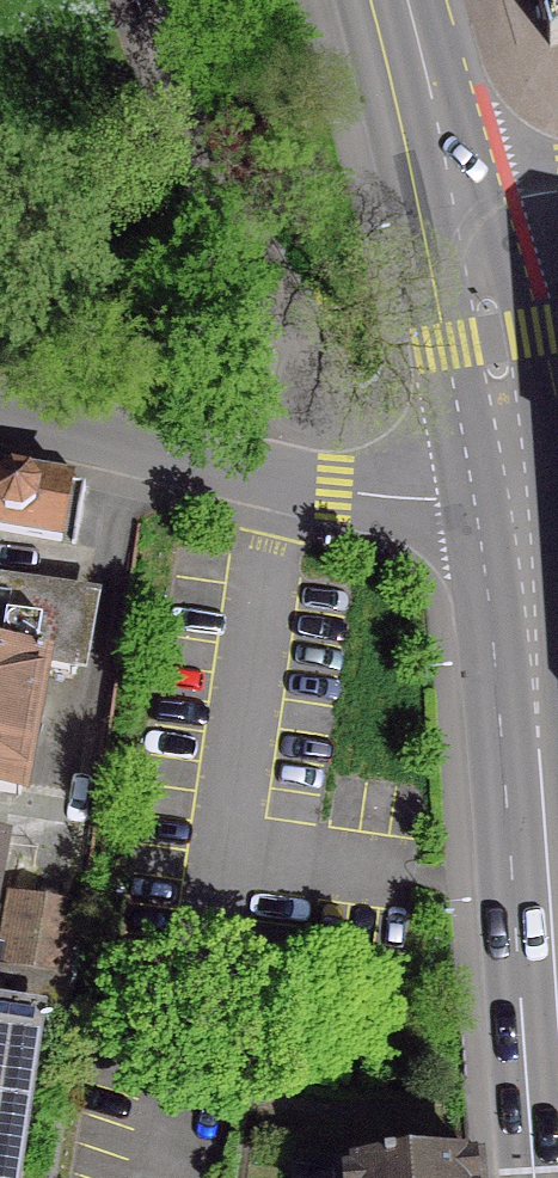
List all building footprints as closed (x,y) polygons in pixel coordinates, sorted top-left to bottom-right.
[(544,49),(557,45),(557,0),(529,0),(544,49)] [(0,475),(0,533),(53,543),(64,486),(0,475)] [(0,582),(0,794),(13,796),(37,671),(68,677),(77,629),(73,594),(0,582)] [(0,932),(0,970),(61,981),(73,911),(6,899),(0,932)] [(29,1021),(58,1026),(64,982),(61,981),(0,970),(0,1177),(7,1177),(29,1021)] [(465,1162),(340,1172),(340,1177),(466,1177),(465,1162)]
